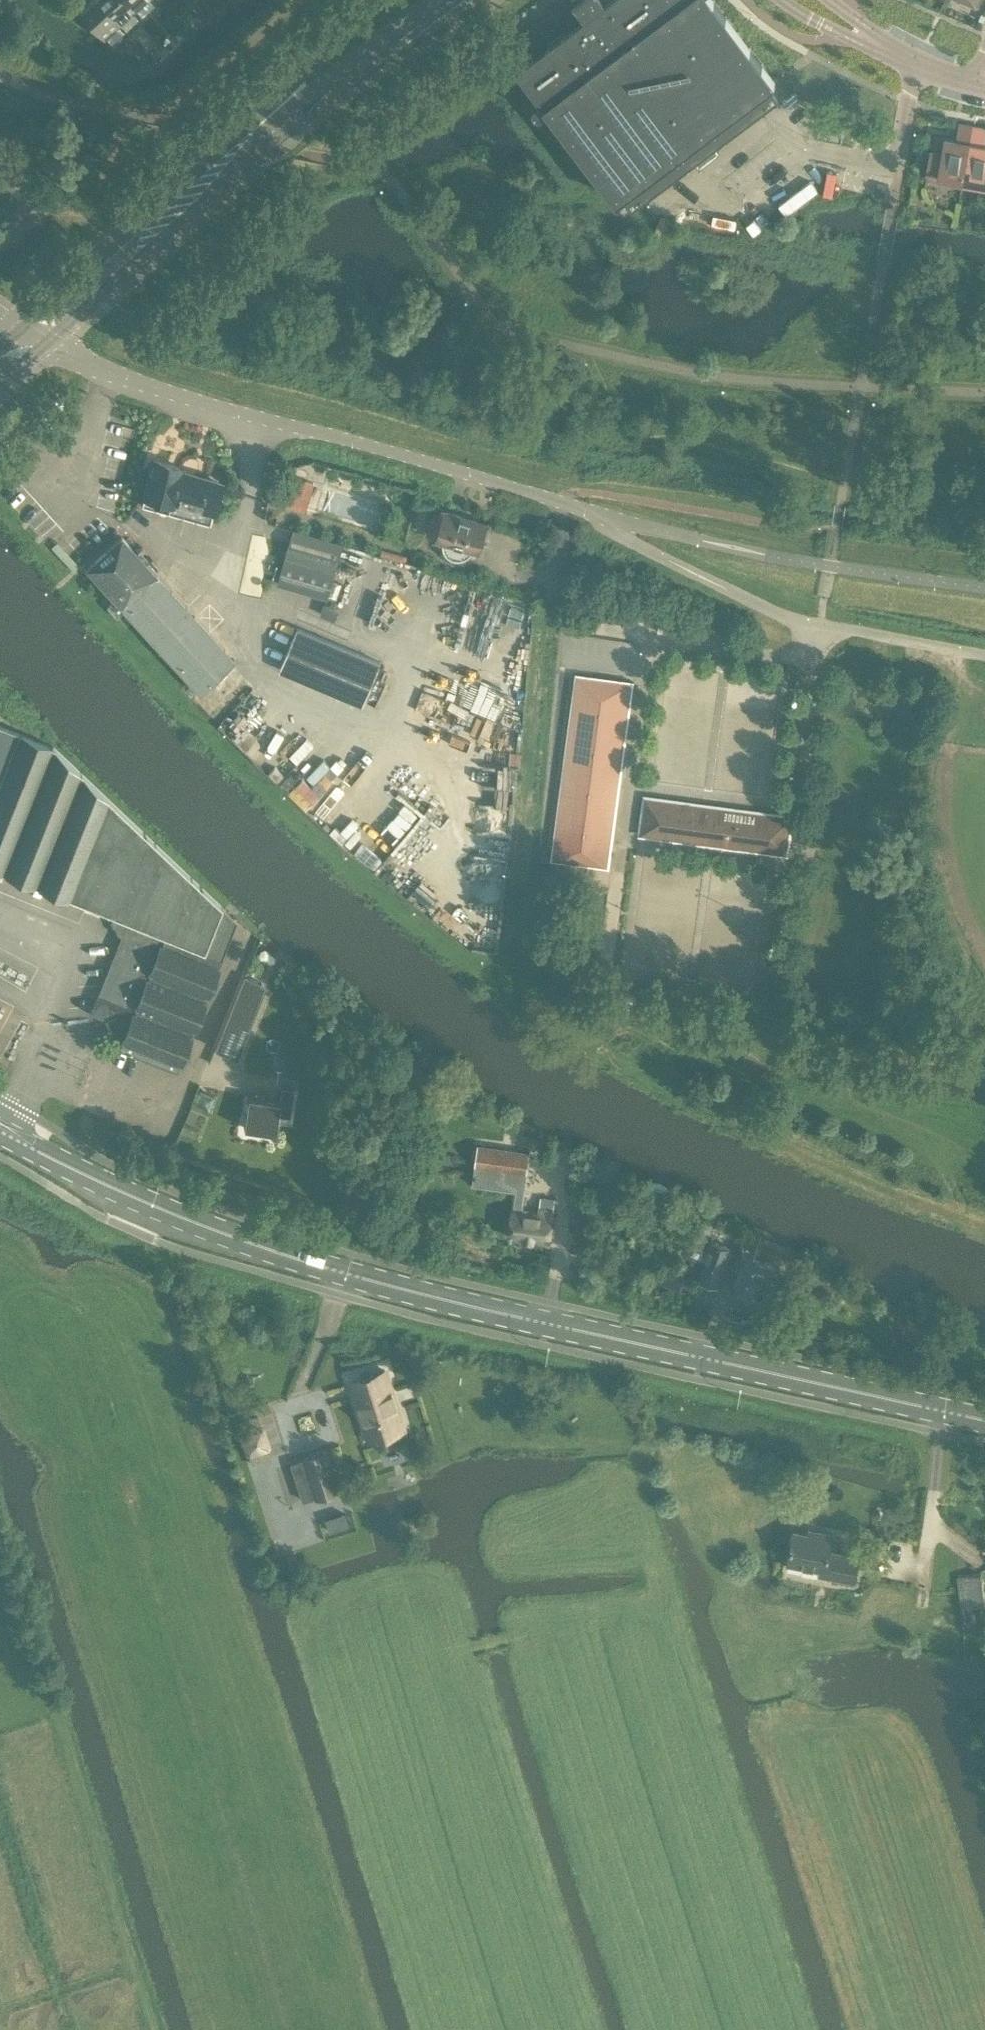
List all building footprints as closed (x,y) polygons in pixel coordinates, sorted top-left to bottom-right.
[(97,0),(92,0),(79,12),(103,39),(119,24),(97,0)] [(119,24),(134,11),(124,0),(97,0),(119,24)] [(134,11),(146,0),(124,0),(134,11)] [(586,15),(518,67),(541,97),(536,101),(534,103),(534,104),(533,106),(534,107),(534,109),(535,110),(536,112),(537,112),(538,113),(540,113),(542,113),(543,113),(544,112),(549,108),(617,199),(623,195),(633,208),(780,97),(770,85),(775,81),(714,0),(574,0),(586,15)] [(926,180),(962,186),(973,126),(960,123),(958,132),(961,135),(962,136),(961,141),(934,136),(932,147),(923,146),(921,159),(930,160),(926,180)] [(979,144),(980,139),(982,139),(984,137),(984,128),(973,126),(962,186),(984,191),(984,145),(979,144)] [(141,505),(168,513),(180,467),(154,460),(141,505)] [(180,467),(168,513),(209,524),(221,483),(180,471),(181,467),(180,467)] [(435,538),(444,540),(443,541),(443,544),(443,545),(443,548),(444,549),(444,551),(445,552),(446,553),(447,555),(449,557),(451,558),(453,559),(456,560),(457,560),(460,560),(461,560),(464,559),(466,558),(468,557),(470,555),(471,553),(472,552),(473,550),(474,548),(482,551),(490,523),(443,510),(435,538)] [(279,584),(328,599),(344,544),(296,529),(279,584)] [(107,607),(116,617),(124,610),(199,693),(235,661),(121,537),(86,569),(114,600),(107,607)] [(281,669),(364,704),(381,663),(298,628),(281,669)] [(552,860),(608,867),(633,683),(577,675),(552,860)] [(18,733),(0,726),(0,871),(113,916),(111,920),(117,934),(121,935),(90,1014),(105,1020),(109,1030),(120,1026),(127,1028),(119,1049),(143,1058),(143,1059),(168,1069),(168,1068),(176,1071),(221,958),(236,920),(53,747),(18,733)] [(641,834),(786,853),(791,818),(646,798),(641,834)] [(244,976),(214,1047),(236,1057),(266,985),(244,976)] [(300,1038),(304,1060),(326,1056),(322,1034),(300,1038)] [(281,1089),(279,1103),(248,1098),(243,1127),(275,1132),(278,1114),(289,1116),(293,1091),(281,1089)] [(514,1192),(513,1207),(509,1238),(550,1244),(552,1224),(555,1200),(541,1198),(540,1211),(522,1208),(527,1173),(530,1152),(478,1145),(475,1166),(472,1186),(514,1192)] [(582,1202),(578,1184),(567,1187),(571,1204),(582,1202)] [(680,1263),(676,1274),(684,1277),(685,1274),(719,1285),(734,1243),(713,1236),(713,1238),(699,1233),(688,1265),(680,1263)] [(746,1256),(734,1292),(752,1298),(751,1301),(761,1304),(762,1302),(766,1303),(773,1283),(781,1286),(786,1273),(777,1270),(778,1267),(746,1256)] [(371,1438),(404,1427),(386,1370),(353,1380),(371,1438)] [(262,1423),(237,1432),(246,1457),(271,1448),(262,1423)] [(319,1496),(339,1490),(327,1452),(307,1458),(319,1496)] [(348,1514),(321,1521),(326,1537),(352,1529),(348,1514)] [(795,1531),(789,1562),(821,1568),(820,1574),(854,1581),(859,1557),(830,1551),(833,1534),(816,1531),(815,1535),(795,1531)] [(958,1575),(962,1607),(974,1606),(984,1605),(984,1599),(982,1573),(958,1575)]
